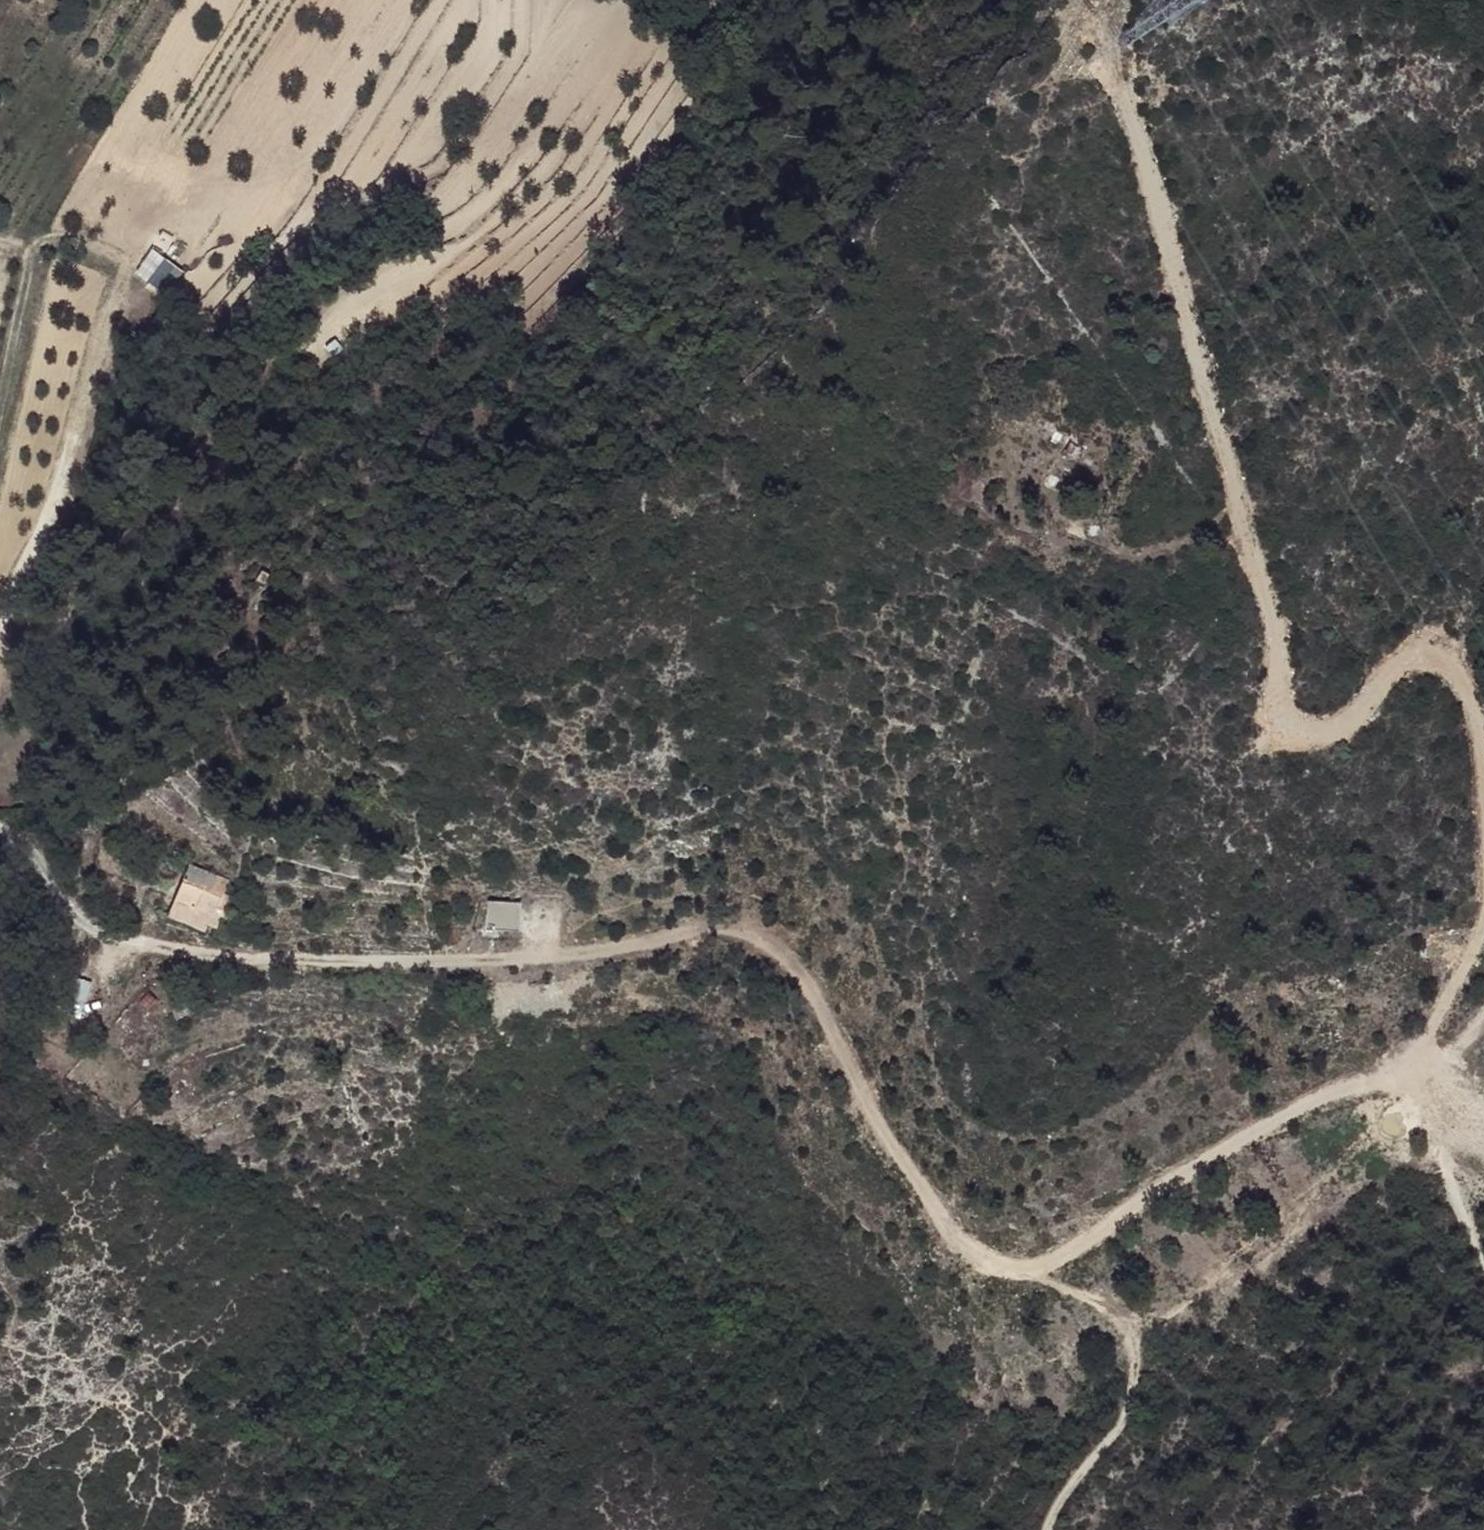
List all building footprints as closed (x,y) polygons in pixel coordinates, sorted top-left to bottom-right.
[(221,896),(184,878),(176,893),(193,902),(213,910),(221,896)] [(525,893),(489,893),(491,925),(525,925),(525,893)] [(213,910),(193,902),(187,915),(203,923),(205,920),(215,924),(220,914),(225,915),(231,900),(221,896),(213,910)]
